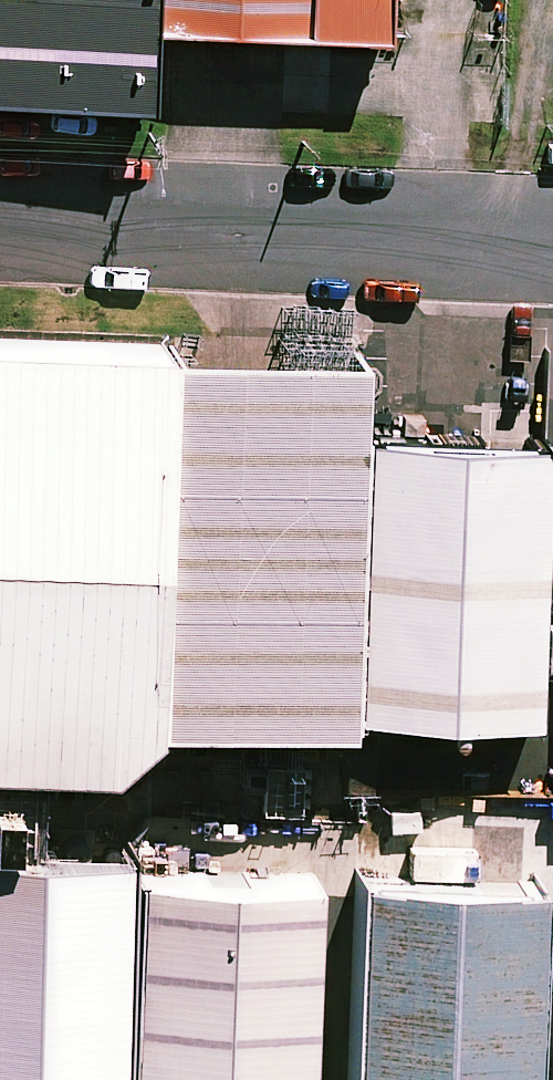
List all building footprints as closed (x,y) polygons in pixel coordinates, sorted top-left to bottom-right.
[(148,0),(0,0),(0,106),(143,112),(148,0)] [(156,10),(386,17),(386,0),(157,0),(156,10)] [(97,760),(144,716),(156,338),(0,331),(0,755),(97,760)] [(338,708),(347,417),(350,344),(156,338),(144,716),(338,722),(338,708)] [(531,423),(347,417),(338,708),(522,714),(531,423)] [(111,865),(111,841),(0,837),(0,1079),(104,1079),(111,865)] [(111,865),(104,1079),(300,1079),(307,872),(111,865)] [(354,867),(347,1079),(517,1079),(523,872),(354,867)]
